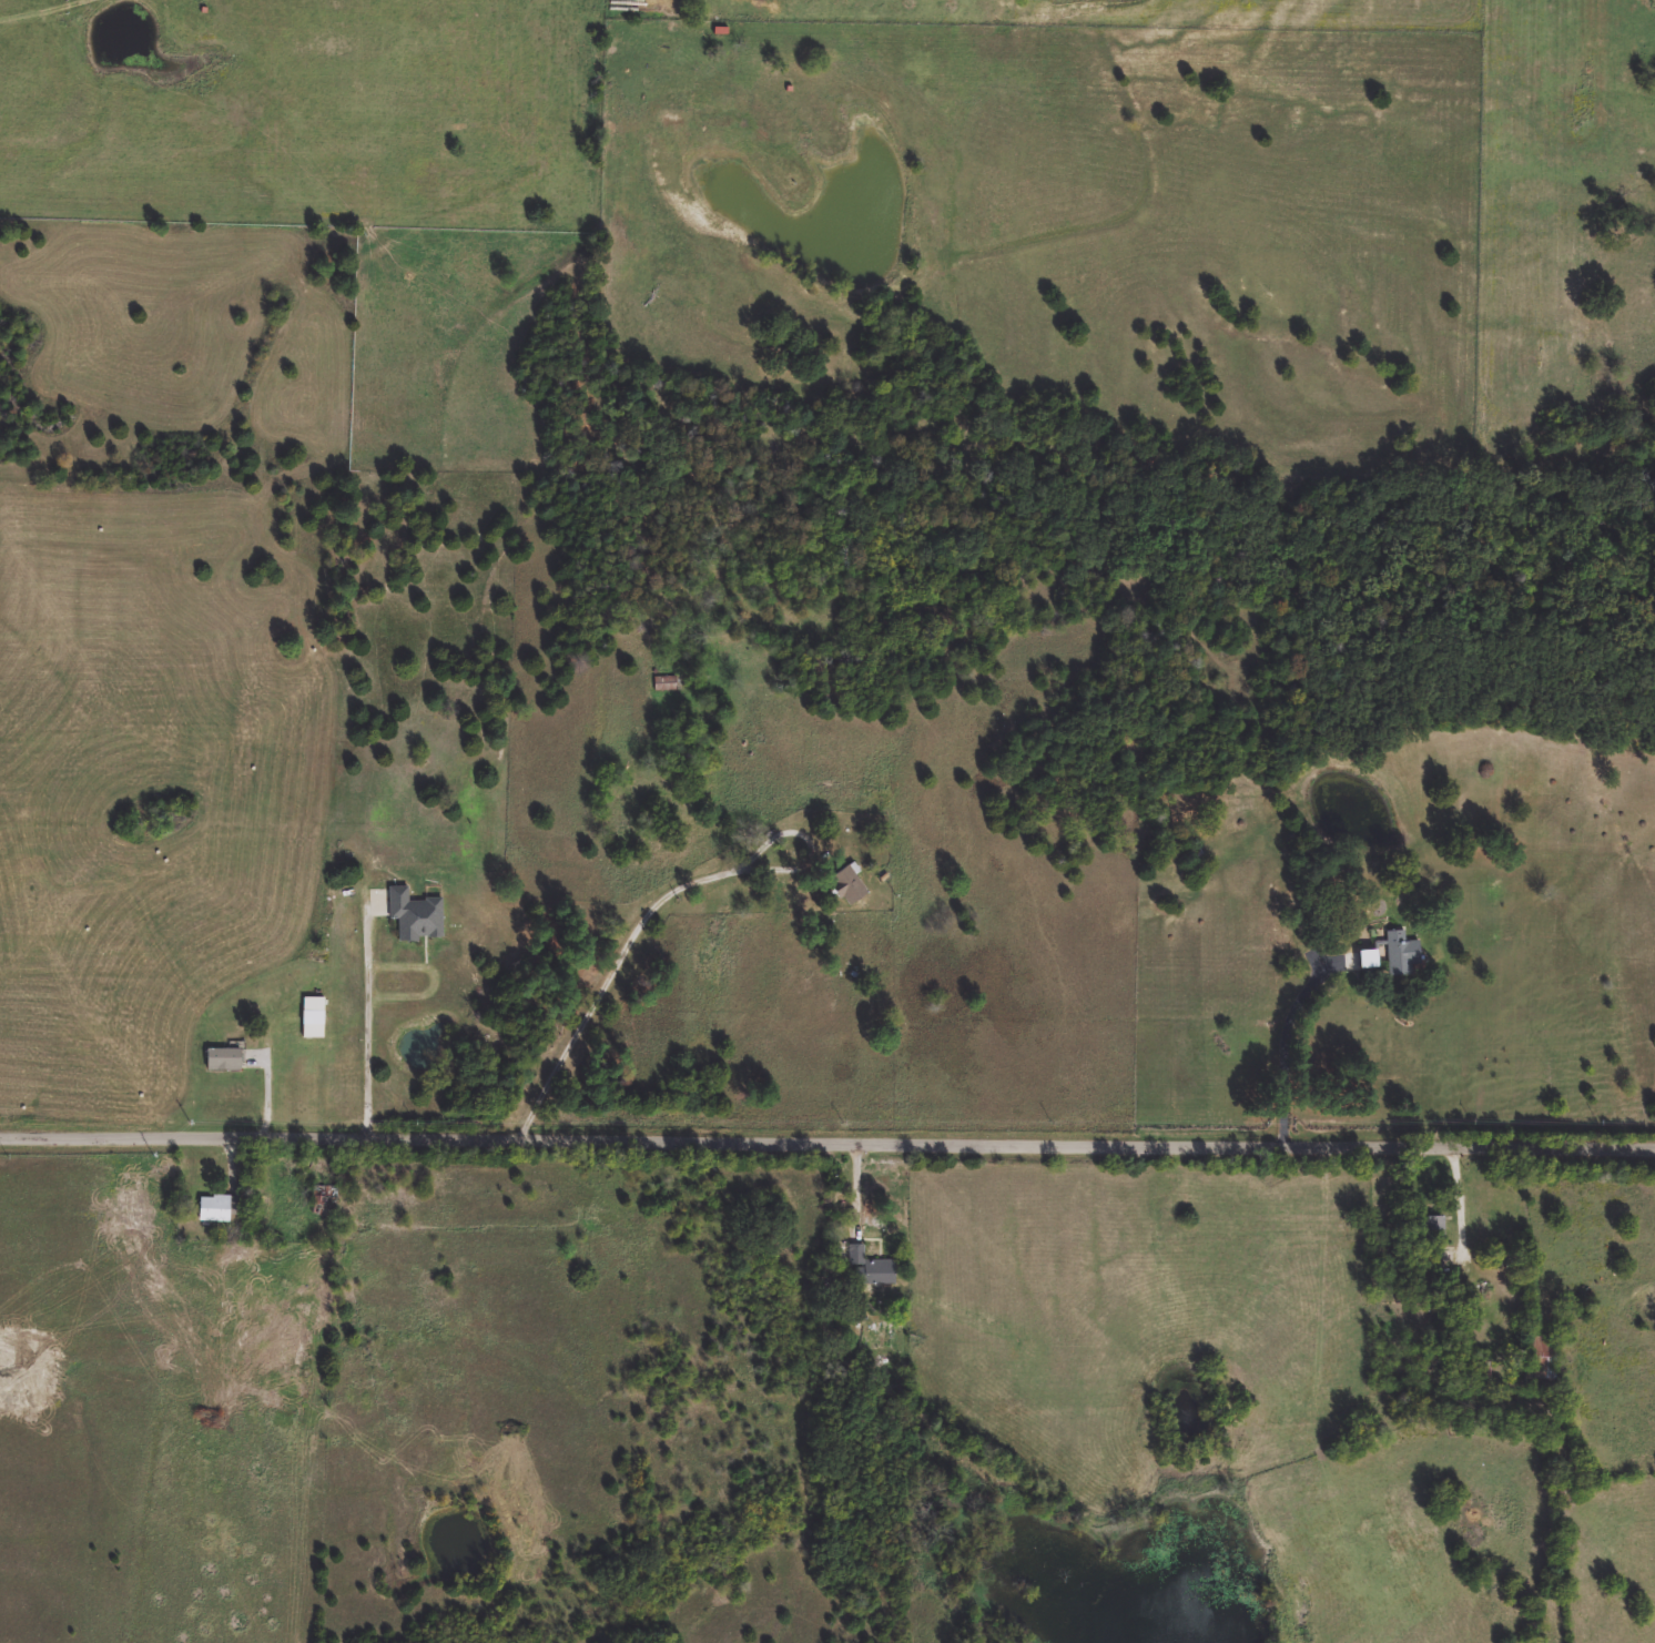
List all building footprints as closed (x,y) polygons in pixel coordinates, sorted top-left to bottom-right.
[(679,691),(657,691),(657,678),(679,678),(679,691)] [(851,909),(829,882),(850,865),(871,892),(851,909)] [(445,900),(445,941),(400,941),(400,919),(392,919),(390,888),(410,888),(410,901),(445,900)] [(387,917),(373,916),(374,892),(382,892),(380,904),(387,904),(387,917)] [(1419,978),(1390,980),(1388,934),(1417,932),(1419,978)] [(1379,954),(1379,973),(1359,973),(1359,954),(1379,954)] [(326,997),(326,1038),(305,1038),(305,997),(326,997)] [(209,1072),(209,1049),(243,1049),(243,1072),(209,1072)] [(338,1218),(314,1218),(314,1186),(338,1186),(338,1218)] [(232,1223),(201,1223),(201,1196),(240,1196),(240,1215),(232,1215),(232,1223)] [(1445,1219),(1445,1239),(1420,1239),(1420,1219),(1445,1219)] [(866,1260),(897,1260),(897,1285),(864,1285),(864,1268),(849,1268),(849,1247),(866,1247),(866,1260)] [(1555,1341),(1555,1379),(1525,1379),(1525,1341),(1555,1341)]
